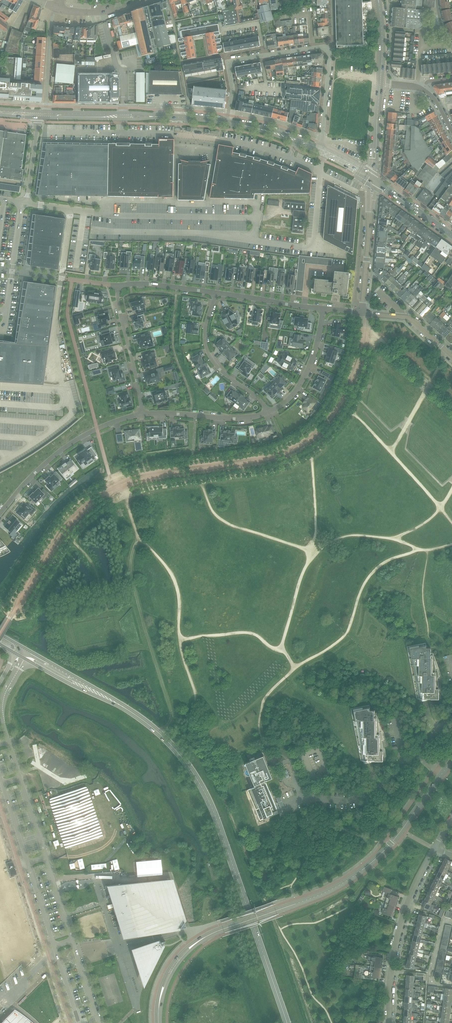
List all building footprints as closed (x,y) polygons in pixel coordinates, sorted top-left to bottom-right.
[(9,8),(16,13),(18,9),(19,7),(19,8),(24,0),(19,0),(15,6),(12,3),(9,8)] [(167,0),(166,0),(161,2),(167,25),(173,24),(172,20),(171,15),(167,16),(166,9),(169,8),(167,0)] [(181,0),(170,0),(172,8),(173,14),(178,14),(184,12),(183,10),(178,11),(176,5),(182,4),(181,0)] [(187,0),(181,0),(182,4),(183,10),(184,12),(184,13),(189,12),(187,6),(186,6),(185,4),(188,4),(187,0)] [(188,4),(190,11),(192,17),(195,16),(192,10),(201,7),(198,0),(187,0),(188,4)] [(240,9),(241,9),(241,8),(242,8),(243,7),(242,5),(241,4),(240,4),(239,0),(234,0),(236,10),(240,9)] [(271,0),(270,0),(270,3),(271,10),(278,9),(277,0),(272,0),(271,0)] [(337,50),(355,49),(357,45),(359,45),(359,49),(368,49),(369,49),(370,48),(370,47),(370,46),(369,7),(367,7),(367,2),(362,2),(362,0),(336,0),(337,50)] [(405,5),(402,4),(401,8),(414,9),(414,6),(422,6),(423,0),(405,0),(405,5)] [(167,25),(161,2),(148,6),(157,48),(159,47),(170,45),(170,44),(176,43),(175,34),(168,35),(167,25)] [(271,10),(270,3),(260,6),(261,9),(258,10),(258,13),(260,20),(260,22),(273,20),(273,19),(273,17),(273,16),(271,10)] [(33,28),(35,29),(38,19),(42,9),(33,5),(29,15),(30,16),(25,29),(24,28),(24,30),(29,32),(33,28)] [(157,48),(148,6),(132,12),(137,33),(140,44),(142,56),(146,55),(147,59),(145,60),(146,65),(156,63),(155,57),(150,58),(149,54),(154,53),(154,54),(159,53),(157,48)] [(422,10),(414,9),(401,8),(396,8),(394,27),(420,29),(424,26),(425,14),(422,10)] [(240,9),(236,10),(227,12),(223,12),(226,25),(242,23),(242,20),(240,9)] [(329,14),(329,9),(317,9),(317,14),(321,14),(321,16),(317,16),(317,19),(320,19),(323,19),(323,14),(329,14)] [(5,23),(6,22),(9,18),(0,11),(0,19),(5,23)] [(137,33),(132,12),(125,14),(130,34),(137,33)] [(260,20),(258,13),(254,14),(255,17),(242,20),(242,23),(260,20)] [(11,29),(7,42),(4,52),(18,54),(19,44),(22,34),(24,30),(24,28),(25,29),(30,16),(29,15),(26,14),(20,32),(11,29)] [(130,34),(125,14),(118,17),(123,36),(130,34)] [(123,36),(118,17),(112,19),(115,28),(118,27),(120,37),(123,36)] [(281,27),(280,21),(280,18),(273,19),(273,20),(275,28),(276,28),(281,27)] [(6,32),(8,25),(8,24),(6,22),(5,23),(0,19),(0,28),(6,32)] [(97,38),(97,24),(87,28),(86,28),(86,40),(96,41),(97,38)] [(206,34),(219,31),(218,24),(198,28),(199,35),(206,34)] [(64,27),(54,26),(53,34),(59,35),(58,36),(63,37),(63,36),(64,33),(64,27)] [(314,30),(314,37),(330,36),(329,26),(318,28),(317,30),(314,30)] [(86,40),(86,28),(80,28),(79,36),(78,41),(79,41),(80,39),(86,40)] [(199,35),(198,28),(181,31),(182,38),(192,36),(192,37),(199,35)] [(220,34),(219,31),(206,34),(206,35),(206,36),(206,37),(207,39),(207,41),(215,40),(215,39),(215,36),(220,35),(220,34)] [(140,44),(137,33),(130,34),(123,36),(120,37),(123,48),(136,45),(140,44)] [(276,34),(277,39),(278,38),(279,47),(284,46),(283,34),(280,34),(280,33),(276,34)] [(192,37),(192,36),(182,38),(178,38),(179,42),(184,41),(185,45),(193,44),(193,43),(193,42),(193,41),(192,39),(193,39),(192,39),(192,38),(192,37)] [(268,45),(267,41),(268,49),(278,47),(276,37),(273,37),(274,42),(271,43),(271,44),(268,45)] [(221,38),(215,39),(215,40),(207,41),(207,42),(208,44),(208,46),(208,48),(217,47),(217,46),(216,43),(221,42),(221,38)] [(193,44),(185,45),(180,46),(180,49),(186,48),(186,52),(195,51),(195,50),(194,50),(194,49),(194,48),(194,46),(193,45),(194,45),(193,44)] [(222,45),(217,46),(217,47),(208,48),(209,49),(209,50),(209,51),(209,53),(210,55),(209,55),(210,55),(218,54),(218,53),(217,50),(223,49),(222,45)] [(195,51),(186,52),(181,53),(182,56),(187,55),(187,59),(196,58),(196,57),(195,56),(196,56),(195,55),(195,54),(195,53),(195,52),(195,51)] [(5,57),(4,65),(0,64),(0,98),(8,98),(8,96),(13,96),(12,101),(41,103),(42,85),(29,85),(29,84),(20,84),(22,58),(5,57)] [(216,60),(217,66),(218,69),(217,69),(218,71),(224,70),(224,71),(224,70),(224,69),(223,65),(224,65),(224,63),(223,63),(223,64),(222,59),(222,58),(221,58),(220,59),(219,59),(218,59),(216,59),(215,59),(216,60)] [(284,75),(282,59),(275,60),(276,69),(277,76),(284,75)] [(218,69),(217,66),(216,60),(215,60),(214,60),(213,60),(212,60),(212,61),(210,61),(209,61),(211,68),(211,70),(217,69),(218,69)] [(211,70),(211,68),(209,61),(208,61),(207,61),(206,62),(203,62),(204,69),(205,71),(211,70)] [(205,71),(204,69),(203,62),(201,63),(201,62),(201,63),(200,63),(199,63),(197,63),(196,63),(198,70),(198,73),(205,71)] [(392,73),(394,76),(397,73),(400,77),(405,78),(406,68),(401,68),(402,63),(397,63),(392,62),(392,67),(395,71),(392,73)] [(198,73),(198,70),(196,63),(196,64),(195,64),(194,64),(193,64),(190,65),(191,71),(192,74),(198,73)] [(75,66),(56,64),(55,82),(73,84),(75,66)] [(191,71),(190,65),(188,65),(187,65),(186,65),(184,66),(183,66),(185,75),(192,74),(191,71)] [(179,71),(149,71),(149,73),(146,73),(146,94),(149,94),(182,95),(179,71)] [(136,73),(136,102),(145,102),(145,92),(145,73),(136,73)] [(117,75),(79,75),(79,102),(117,102),(117,97),(117,93),(117,84),(118,84),(118,82),(117,82),(117,75)] [(193,99),(193,105),(198,106),(199,106),(201,106),(204,106),(206,106),(207,107),(207,106),(209,107),(214,107),(215,107),(217,107),(217,108),(217,107),(220,108),(225,108),(226,109),(226,102),(226,101),(227,98),(227,96),(227,93),(228,90),(226,82),(201,87),(195,86),(194,88),(188,89),(187,89),(189,98),(193,99)] [(451,83),(442,84),(444,93),(445,93),(450,92),(451,92),(451,88),(451,83)] [(444,93),(442,84),(434,85),(433,87),(441,98),(447,97),(445,93),(444,93)] [(321,90),(286,87),(284,99),(291,100),(313,102),(313,104),(317,104),(317,105),(319,105),(321,90)] [(313,104),(313,102),(291,100),(290,107),(298,107),(297,110),(302,111),(304,112),(306,113),(310,113),(318,114),(319,105),(317,105),(317,104),(313,104)] [(236,110),(242,111),(244,102),(237,101),(236,110)] [(272,118),(277,119),(279,110),(280,108),(274,106),(272,118)] [(298,107),(290,107),(289,122),(289,123),(292,123),(292,124),(295,115),(297,110),(298,107)] [(437,116),(435,112),(425,117),(418,121),(415,120),(414,126),(417,128),(420,126),(428,121),(437,116)] [(298,116),(295,115),(292,124),(297,125),(301,114),(298,114),(298,116)] [(440,120),(437,116),(428,121),(420,126),(417,128),(419,130),(429,124),(430,126),(440,120)] [(412,120),(408,120),(407,125),(407,129),(406,140),(405,144),(405,145),(405,149),(402,149),(402,153),(403,153),(405,157),(406,160),(408,163),(409,165),(410,168),(417,173),(420,168),(425,162),(430,154),(430,153),(431,153),(428,148),(422,136),(419,130),(417,128),(414,126),(415,120),(412,120)] [(442,125),(440,120),(430,126),(431,126),(428,128),(429,129),(432,128),(433,130),(442,125)] [(309,123),(308,123),(307,129),(315,132),(317,131),(317,124),(309,123)] [(445,130),(442,125),(433,130),(430,132),(432,137),(445,130)] [(447,135),(445,130),(432,137),(431,138),(432,140),(436,138),(438,140),(447,135)] [(22,181),(23,170),(21,169),(26,135),(7,132),(7,131),(4,131),(4,132),(0,131),(0,178),(22,181)] [(450,140),(447,135),(438,140),(433,143),(434,145),(439,142),(440,145),(450,140)] [(81,145),(56,145),(48,145),(37,195),(48,196),(94,196),(100,196),(108,197),(130,197),(134,197),(140,197),(144,197),(173,198),(174,153),(174,148),(174,146),(174,141),(174,139),(173,139),(173,140),(168,139),(166,139),(161,139),(159,139),(159,141),(159,145),(152,144),(152,146),(145,146),(145,144),(131,144),(131,146),(117,146),(117,144),(95,143),(95,145),(81,145)] [(450,140),(440,145),(438,146),(440,151),(443,149),(451,144),(451,143),(450,140)] [(443,149),(445,152),(444,153),(445,155),(446,156),(447,155),(449,154),(451,152),(451,151),(451,144),(443,149)] [(219,146),(218,151),(218,153),(217,158),(210,198),(254,199),(254,198),(255,194),(310,193),(310,196),(312,181),(312,175),(312,174),(311,173),(299,167),(298,169),(297,172),(289,169),(288,171),(281,168),(282,166),(275,164),(274,166),(268,163),(268,162),(261,159),(260,161),(254,159),(254,157),(247,155),(246,157),(240,156),(240,154),(233,152),(234,149),(234,147),(233,147),(227,146),(226,146),(220,145),(219,145),(219,146)] [(430,153),(430,154),(425,162),(427,164),(433,168),(436,165),(437,164),(430,158),(433,155),(431,153),(430,153)] [(181,160),(182,161),(182,164),(179,164),(178,200),(204,201),(211,164),(207,164),(208,161),(209,161),(209,160),(207,161),(208,161),(202,162),(201,162),(201,163),(196,164),(193,164),(189,163),(189,162),(188,162),(187,162),(182,160),(181,160)] [(433,168),(427,164),(423,170),(420,168),(417,173),(415,175),(418,177),(418,178),(420,179),(421,179),(423,181),(422,184),(412,196),(417,199),(422,192),(423,190),(437,171),(433,168)] [(397,165),(395,166),(394,167),(393,168),(384,167),(383,174),(384,176),(386,177),(392,171),(392,170),(398,168),(397,165)] [(417,173),(410,168),(409,169),(403,174),(400,177),(400,176),(394,183),(404,191),(412,179),(415,175),(417,173)] [(392,171),(386,177),(390,180),(396,174),(398,172),(397,170),(392,171)] [(399,171),(398,172),(396,174),(390,180),(394,183),(400,176),(400,177),(403,174),(401,171),(400,172),(399,171)] [(446,176),(444,178),(445,180),(442,184),(448,188),(450,185),(451,186),(451,171),(450,173),(448,175),(446,176)] [(413,180),(412,179),(404,191),(408,194),(416,183),(413,180)] [(422,184),(417,181),(416,183),(408,194),(412,196),(422,184)] [(20,193),(21,186),(16,185),(0,183),(0,190),(20,193)] [(448,188),(442,184),(434,194),(437,196),(435,199),(435,198),(431,203),(428,207),(428,208),(428,207),(432,210),(448,188)] [(358,200),(333,188),(330,186),(329,186),(328,185),(327,193),(324,234),(323,240),(330,243),(345,251),(353,255),(353,249),(357,209),(358,200)] [(439,215),(445,206),(451,196),(451,186),(450,185),(448,188),(432,210),(439,215)] [(423,193),(422,192),(417,199),(426,206),(431,200),(422,194),(423,193)] [(445,206),(439,215),(443,218),(450,208),(451,205),(451,196),(445,206)] [(393,204),(388,201),(383,207),(385,208),(387,209),(386,211),(388,213),(389,211),(388,210),(393,204)] [(306,204),(284,202),(284,209),(305,211),(306,204)] [(389,214),(391,215),(393,213),(392,213),(397,207),(393,204),(388,210),(389,211),(388,213),(389,213),(389,214)] [(391,215),(395,218),(401,210),(397,207),(392,213),(393,213),(391,215)] [(450,208),(443,218),(448,222),(451,216),(451,211),(450,210),(451,209),(450,208)] [(406,213),(401,210),(395,218),(397,220),(395,224),(397,226),(406,213)] [(410,216),(406,213),(397,226),(399,227),(402,223),(404,224),(410,216)] [(29,265),(30,266),(30,265),(35,266),(59,270),(66,219),(42,216),(35,215),(34,215),(35,215),(34,222),(33,229),(33,230),(33,236),(32,236),(32,237),(33,237),(32,243),(32,244),(31,251),(31,250),(31,251),(31,258),(30,258),(30,265),(29,265)] [(294,216),(292,233),(303,234),(304,217),(294,216)] [(410,216),(404,224),(402,228),(399,232),(398,233),(400,235),(406,226),(408,228),(414,219),(410,216)] [(388,219),(379,218),(378,224),(387,228),(388,219)] [(418,222),(414,219),(408,228),(407,230),(411,233),(418,222)] [(423,226),(418,222),(411,233),(410,234),(408,237),(410,239),(412,237),(414,238),(423,226)] [(387,228),(378,224),(378,232),(387,233),(388,234),(389,234),(389,230),(387,229),(387,228)] [(428,229),(423,226),(414,238),(411,243),(413,244),(416,239),(419,241),(422,237),(428,229)] [(432,232),(428,229),(422,237),(419,241),(416,245),(421,249),(422,247),(432,232)] [(437,236),(432,232),(422,247),(424,249),(426,246),(429,243),(431,244),(437,236)] [(442,239),(437,236),(431,244),(429,248),(431,249),(433,246),(436,248),(442,239)] [(447,243),(442,239),(436,248),(430,255),(436,259),(447,243)] [(447,243),(436,259),(442,264),(447,256),(451,249),(451,246),(447,243)] [(177,267),(176,273),(183,274),(184,261),(179,261),(181,251),(176,250),(173,267),(177,267)] [(126,256),(122,256),(121,256),(121,267),(128,267),(129,263),(129,261),(132,261),(132,251),(126,251),(126,253),(126,256)] [(104,252),(104,258),(107,258),(106,268),(114,268),(115,256),(107,256),(108,252),(104,252)] [(165,259),(164,264),(166,264),(166,270),(172,271),(174,259),(169,259),(170,254),(166,253),(165,259)] [(99,271),(101,259),(95,258),(96,255),(90,254),(89,260),(92,260),(90,270),(99,271)] [(141,267),(144,267),(145,256),(141,256),(141,259),(135,259),(135,262),(133,262),(133,269),(139,269),(139,268),(141,268),(141,267)] [(186,257),(185,263),(188,264),(187,272),(193,273),(195,261),(188,260),(189,258),(186,257)] [(147,269),(154,270),(155,259),(149,258),(148,265),(147,269)] [(163,271),(164,264),(165,259),(158,258),(157,270),(163,271)] [(198,265),(197,277),(204,278),(205,272),(208,272),(210,262),(206,262),(205,266),(198,265)] [(425,264),(424,265),(421,268),(427,272),(430,268),(425,264)] [(223,266),(219,265),(218,270),(212,269),(211,279),(218,280),(218,277),(222,278),(223,266)] [(227,268),(225,280),(226,280),(226,281),(231,282),(231,281),(232,281),(233,274),(234,274),(234,273),(237,273),(237,268),(232,267),(232,269),(227,268)] [(239,267),(237,281),(243,281),(245,271),(247,271),(248,269),(248,268),(239,267)] [(392,267),(384,267),(384,269),(377,276),(381,280),(391,269),(392,267)] [(398,268),(396,267),(393,271),(391,269),(381,280),(385,283),(398,268)] [(402,269),(400,267),(399,269),(398,268),(385,283),(389,287),(396,279),(395,278),(394,279),(393,278),(402,269)] [(253,277),(257,277),(258,271),(258,268),(254,268),(254,270),(248,269),(247,271),(246,282),(253,283),(253,277)] [(384,269),(374,268),(374,272),(375,274),(377,276),(384,269)] [(258,271),(256,283),(263,284),(263,278),(267,278),(268,270),(264,270),(264,272),(258,271)] [(350,273),(343,272),(335,271),(334,281),(338,282),(338,283),(334,283),(328,282),(329,280),(315,279),(314,288),(314,292),(316,293),(322,293),(327,294),(333,294),(333,296),(339,296),(339,295),(341,295),(343,295),(347,296),(347,294),(349,279),(350,273)] [(297,280),(298,273),(295,272),(294,275),(288,275),(287,287),(293,288),(294,280),(297,280)] [(406,275),(405,273),(397,281),(396,280),(397,279),(396,279),(389,287),(393,290),(404,278),(406,275)] [(446,283),(438,277),(437,280),(441,283),(444,286),(446,283)] [(406,280),(404,278),(393,290),(396,294),(403,286),(401,285),(406,280)] [(441,283),(437,280),(434,283),(432,285),(436,289),(438,286),(441,283)] [(43,385),(48,346),(53,315),(57,286),(33,283),(27,282),(26,289),(26,290),(25,296),(24,296),(24,297),(25,297),(23,303),(23,304),(22,310),(22,311),(21,318),(20,317),(20,318),(21,318),(20,325),(19,325),(18,332),(17,339),(16,339),(17,339),(16,343),(10,343),(10,342),(9,342),(9,343),(3,342),(2,342),(0,342),(0,382),(43,385)] [(407,286),(406,284),(403,286),(396,294),(400,297),(407,290),(405,288),(407,286)] [(405,301),(408,305),(415,297),(419,293),(420,292),(416,288),(414,291),(405,301)] [(409,292),(407,290),(400,297),(405,301),(414,291),(412,289),(409,292)] [(88,293),(87,301),(90,301),(90,302),(90,303),(100,304),(100,303),(102,303),(102,302),(103,302),(103,299),(102,299),(102,297),(103,295),(101,295),(99,295),(99,294),(99,293),(95,293),(95,294),(88,293)] [(422,296),(419,293),(415,297),(408,305),(412,307),(422,296)] [(427,298),(423,295),(422,296),(412,307),(415,311),(427,298)] [(432,300),(429,296),(427,298),(415,311),(419,314),(432,300)] [(433,298),(432,300),(419,314),(423,317),(429,311),(431,309),(429,307),(435,300),(433,298)] [(132,304),(131,304),(132,307),(133,307),(134,310),(136,310),(137,314),(146,312),(145,307),(145,305),(146,305),(145,301),(144,302),(143,300),(139,301),(139,300),(135,301),(135,302),(132,303),(132,304)] [(193,310),(192,315),(201,316),(202,312),(201,312),(201,311),(202,305),(197,304),(198,301),(191,300),(190,303),(191,304),(191,307),(190,310),(193,310)] [(451,308),(449,305),(446,309),(445,309),(443,311),(443,312),(439,316),(440,316),(438,319),(433,314),(427,321),(434,327),(445,316),(448,312),(448,311),(451,308)] [(439,308),(437,306),(431,313),(429,311),(423,317),(427,321),(433,314),(439,308)] [(228,308),(225,310),(234,328),(238,325),(235,319),(236,319),(234,314),(232,315),(228,308)] [(262,310),(254,309),(253,318),(250,318),(249,323),(252,323),(253,321),(255,321),(255,322),(258,322),(260,322),(261,316),(262,316),(263,311),(262,311),(262,310)] [(234,328),(225,310),(221,312),(225,318),(223,320),(225,324),(227,324),(230,330),(234,328)] [(109,325),(109,324),(108,321),(110,320),(109,316),(110,316),(109,311),(105,312),(105,313),(104,314),(100,315),(96,316),(98,323),(93,324),(95,331),(102,329),(101,327),(109,325)] [(278,329),(281,329),(283,321),(280,320),(280,319),(280,318),(281,314),(276,313),(276,312),(271,312),(271,316),(269,315),(268,321),(270,321),(270,323),(274,323),(274,325),(279,326),(278,329)] [(135,325),(136,329),(144,327),(143,322),(142,318),(144,317),(144,314),(138,316),(138,319),(134,320),(134,322),(135,325)] [(308,323),(308,319),(304,318),(304,316),(300,316),(300,318),(296,317),(294,325),(304,326),(304,330),(310,331),(312,323),(308,323)] [(446,317),(445,316),(434,327),(437,331),(446,322),(449,319),(446,316),(446,317)] [(451,319),(447,324),(446,322),(437,331),(441,334),(451,324),(451,323),(451,320),(451,319)] [(341,327),(341,325),(334,323),(334,327),(333,326),(332,331),(333,331),(332,335),(339,336),(340,332),(344,333),(345,327),(341,327)] [(194,334),(198,334),(198,330),(197,330),(197,326),(195,325),(187,324),(186,333),(194,334)] [(451,324),(441,334),(445,338),(451,330),(451,324)] [(103,346),(105,345),(113,343),(112,342),(115,341),(114,336),(113,334),(110,334),(109,329),(101,331),(103,335),(100,336),(101,341),(103,346)] [(141,346),(141,347),(145,346),(146,348),(149,347),(149,345),(153,344),(151,336),(149,336),(148,333),(138,336),(139,339),(138,339),(139,344),(140,343),(140,347),(141,346)] [(292,346),(303,348),(304,340),(301,339),(301,335),(295,334),(294,338),(292,346)] [(220,350),(222,353),(230,346),(226,342),(227,341),(223,337),(216,344),(215,344),(218,347),(221,349),(220,350)] [(261,342),(260,347),(267,351),(269,343),(261,342)] [(234,350),(230,346),(222,353),(224,356),(225,354),(228,357),(227,358),(229,361),(230,360),(238,354),(234,350)] [(327,353),(327,355),(325,359),(326,360),(325,361),(333,363),(337,352),(340,353),(341,349),(335,347),(334,350),(329,349),(328,353),(327,353)] [(117,359),(115,352),(113,352),(113,349),(101,352),(103,358),(105,358),(105,359),(106,363),(112,361),(111,360),(117,359)] [(151,352),(142,355),(145,362),(143,363),(143,364),(142,364),(143,367),(144,366),(145,369),(149,368),(150,367),(150,366),(153,365),(153,366),(154,366),(157,365),(155,358),(156,358),(155,352),(151,353),(151,352)] [(287,356),(281,353),(279,357),(297,367),(298,363),(292,360),(293,358),(288,355),(287,356)] [(194,363),(197,368),(206,363),(204,360),(203,360),(201,357),(202,357),(200,354),(191,359),(193,363),(194,363)] [(244,355),(238,363),(239,363),(242,365),(240,368),(243,371),(242,372),(241,373),(248,378),(250,374),(249,373),(253,367),(245,361),(248,357),(244,355)] [(297,367),(279,357),(277,362),(283,365),(282,366),(287,369),(288,366),(295,370),(297,367)] [(208,366),(206,363),(197,368),(200,373),(199,373),(201,378),(211,373),(209,369),(208,370),(206,367),(208,366)] [(109,369),(110,374),(113,373),(115,380),(119,379),(119,380),(119,381),(125,380),(124,375),(121,376),(120,369),(117,370),(116,367),(109,369)] [(264,379),(269,374),(266,370),(260,374),(264,379)] [(162,376),(161,372),(155,374),(155,373),(152,374),(152,375),(145,376),(147,381),(148,381),(148,384),(151,383),(151,384),(153,383),(155,382),(155,383),(159,382),(159,381),(160,381),(159,377),(162,376)] [(277,379),(273,383),(280,391),(283,388),(282,387),(284,385),(285,385),(288,383),(287,382),(280,375),(276,379),(277,379)] [(313,387),(312,388),(313,388),(319,391),(318,392),(322,394),(324,389),(322,388),(326,381),(327,380),(326,380),(319,376),(318,376),(319,377),(317,381),(316,380),(316,381),(316,383),(315,382),(315,383),(313,387)] [(280,391),(273,383),(269,388),(268,387),(265,391),(272,397),(272,398),(275,395),(274,395),(277,392),(278,393),(280,391)] [(231,399),(235,403),(241,394),(239,392),(238,394),(235,392),(235,391),(232,389),(226,397),(230,400),(231,399)] [(154,399),(154,400),(154,402),(155,403),(155,404),(161,402),(161,403),(162,402),(168,400),(167,398),(170,397),(168,390),(161,392),(161,391),(157,392),(157,393),(153,394),(154,398),(154,399)] [(215,391),(212,393),(218,400),(221,397),(215,391)] [(127,407),(132,405),(131,399),(129,400),(129,397),(128,392),(119,395),(121,401),(120,401),(121,407),(127,405),(127,407)] [(244,397),(241,394),(235,403),(240,406),(239,407),(244,410),(250,401),(247,399),(246,400),(243,398),(244,397)] [(317,401),(309,395),(307,398),(303,403),(305,405),(303,407),(305,409),(303,410),(309,415),(314,409),(312,407),(317,401)] [(159,426),(146,427),(147,427),(149,427),(149,433),(147,433),(147,440),(148,440),(147,437),(159,436),(159,438),(167,438),(167,429),(163,429),(163,428),(159,428),(159,427),(159,426)] [(258,437),(269,435),(269,434),(273,433),(271,427),(268,428),(267,426),(256,429),(258,437)] [(171,437),(180,436),(180,439),(188,438),(187,431),(185,431),(184,429),(181,429),(181,427),(174,427),(174,428),(171,428),(171,437)] [(125,431),(126,433),(127,441),(133,440),(134,440),(135,440),(136,447),(139,446),(140,450),(142,450),(141,440),(139,429),(132,430),(130,431),(130,430),(125,431)] [(205,431),(204,436),(202,436),(201,443),(209,444),(209,442),(212,442),(213,437),(215,437),(216,430),(212,430),(206,429),(206,431),(205,431)] [(219,439),(219,447),(222,447),(224,447),(224,442),(229,443),(236,443),(237,443),(237,436),(235,436),(235,434),(232,434),(232,431),(225,431),(222,431),(221,439),(219,439)] [(80,456),(76,459),(80,464),(84,462),(85,464),(87,463),(88,464),(94,461),(92,459),(94,458),(97,455),(91,447),(88,449),(88,450),(87,451),(85,449),(78,454),(80,456)] [(60,468),(59,469),(65,477),(70,473),(71,473),(73,472),(76,469),(70,461),(66,464),(66,463),(65,462),(62,465),(62,466),(61,467),(60,468)] [(49,476),(45,480),(49,484),(47,486),(50,489),(56,483),(59,480),(60,481),(62,478),(56,472),(54,474),(50,478),(50,477),(49,476)] [(32,493),(29,496),(36,503),(41,497),(43,499),(48,494),(43,489),(41,491),(38,488),(33,494),(32,493)] [(19,508),(17,511),(17,512),(24,518),(31,510),(34,512),(36,509),(29,503),(26,505),(24,503),(22,506),(21,506),(20,507),(20,508),(20,509),(19,508)] [(7,523),(4,526),(11,532),(9,534),(15,539),(18,535),(16,532),(17,531),(14,528),(19,523),(13,518),(13,517),(11,519),(10,521),(9,520),(9,521),(8,522),(7,522),(7,523)] [(2,556),(5,555),(8,553),(10,551),(7,547),(0,538),(0,557),(2,556)] [(417,699),(428,699),(432,699),(439,699),(439,692),(437,692),(437,689),(436,689),(436,675),(434,675),(434,672),(433,672),(433,658),(431,658),(431,648),(427,648),(426,643),(407,646),(417,699)] [(375,720),(375,715),(375,710),(370,710),(369,705),(351,708),(361,761),(376,761),(383,761),(383,753),(381,753),(381,751),(380,751),(380,737),(378,737),(378,734),(377,734),(377,720),(375,720)] [(31,737),(28,741),(34,745),(36,747),(39,743),(31,737)] [(264,756),(246,763),(248,769),(251,776),(256,786),(250,789),(248,790),(260,820),(262,819),(264,818),(279,812),(275,804),(273,798),(270,790),(269,790),(280,785),(276,776),(277,776),(278,776),(278,775),(277,776),(275,773),(276,772),(275,772),(272,765),(268,766),(264,756)] [(176,862),(187,857),(184,850),(174,855),(176,862)] [(445,858),(442,864),(449,868),(451,869),(451,866),(450,865),(451,861),(445,858)] [(442,864),(439,870),(446,874),(451,877),(451,873),(447,871),(449,868),(442,864)] [(446,874),(439,870),(436,876),(443,880),(446,874)] [(443,880),(436,876),(433,882),(440,886),(446,889),(448,886),(441,883),(443,880)] [(108,895),(109,898),(110,897),(111,897),(124,936),(186,927),(170,879),(106,885),(105,886),(106,888),(107,888),(109,895),(108,895)] [(440,886),(433,882),(433,883),(432,883),(432,884),(432,885),(430,888),(439,893),(443,895),(444,892),(438,889),(440,886)] [(384,897),(387,898),(386,903),(396,906),(399,897),(390,894),(391,889),(384,887),(383,892),(386,893),(384,897)] [(439,893),(430,888),(427,894),(434,898),(442,902),(443,900),(441,899),(442,898),(438,896),(439,893)] [(434,898),(427,894),(424,900),(431,904),(434,898)] [(431,904),(424,900),(421,907),(433,912),(434,910),(432,909),(434,905),(433,905),(431,904)] [(396,906),(386,903),(384,908),(383,908),(383,909),(382,912),(393,916),(396,906)] [(427,916),(419,914),(418,921),(428,924),(432,925),(433,922),(426,920),(427,916)] [(428,924),(418,921),(416,928),(423,929),(431,931),(431,929),(427,928),(428,924)] [(423,929),(416,928),(414,934),(422,936),(423,929)] [(422,936),(414,934),(413,941),(420,942),(425,944),(434,946),(435,943),(426,941),(421,940),(422,936)] [(165,940),(134,950),(144,981),(165,940)] [(420,942),(413,941),(411,947),(418,949),(420,942)] [(418,949),(411,947),(409,954),(417,956),(429,958),(430,956),(420,953),(417,952),(418,949)] [(417,956),(409,954),(408,960),(415,962),(422,964),(423,961),(416,959),(417,956)] [(371,961),(371,966),(382,968),(383,958),(368,956),(368,961),(370,961),(371,961)] [(415,962),(408,960),(406,967),(413,969),(415,962)] [(382,968),(371,966),(369,976),(375,977),(380,978),(382,968)] [(414,972),(409,972),(409,975),(407,975),(406,982),(413,982),(414,976),(423,976),(423,980),(426,981),(427,974),(424,973),(414,972)] [(31,1022),(28,1019),(25,1017),(23,1016),(19,1013),(14,1009),(14,1010),(1,1022),(33,1022),(31,1022)]
